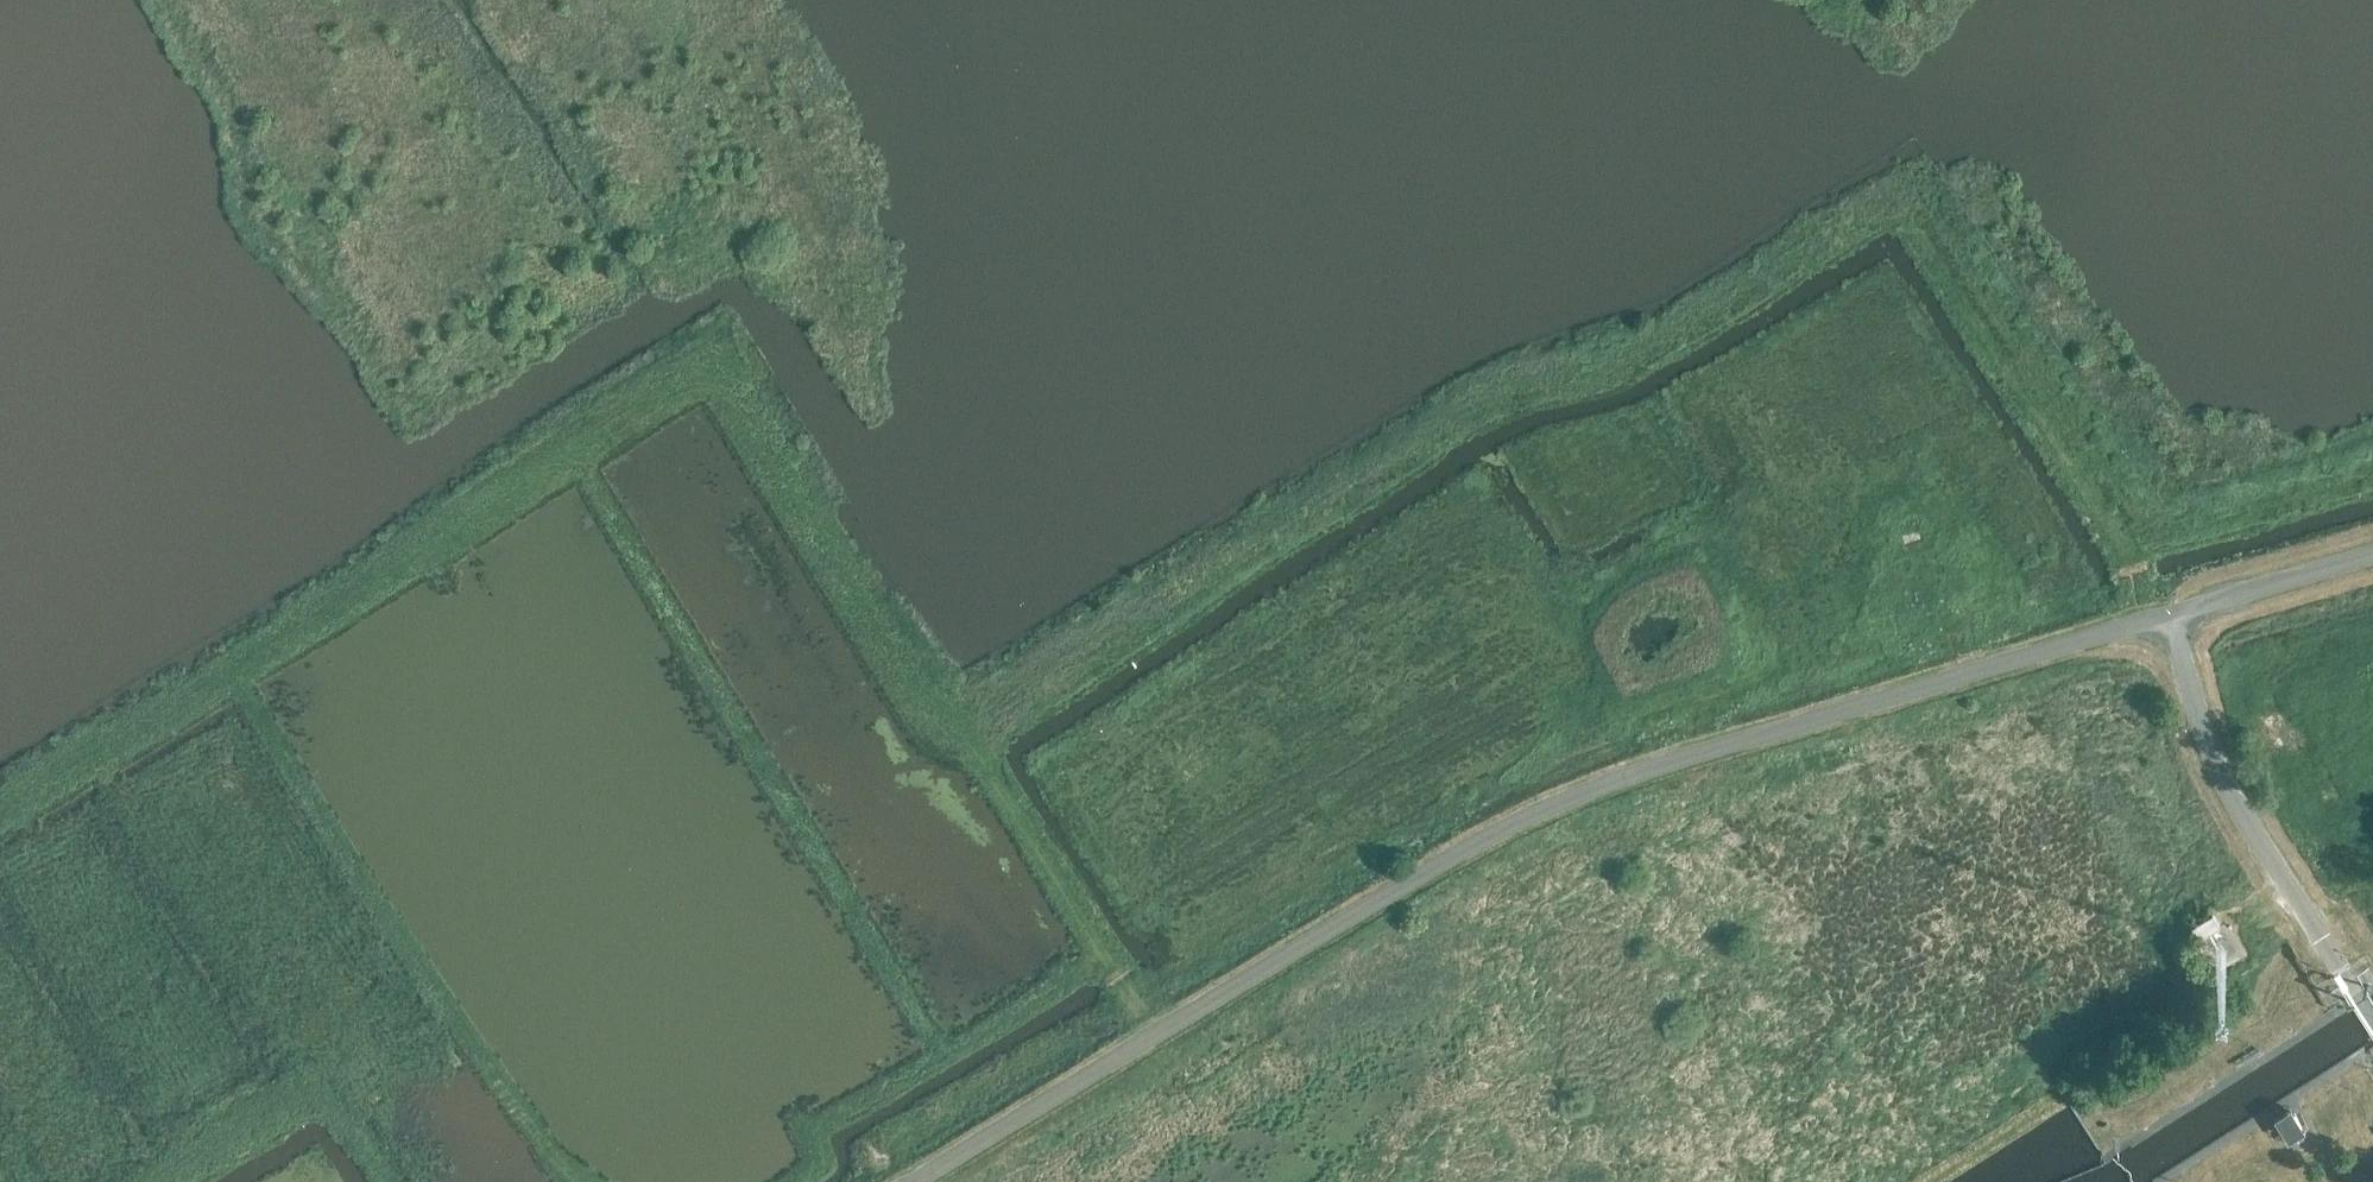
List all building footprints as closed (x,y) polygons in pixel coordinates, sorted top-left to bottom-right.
[(2220,926),(2212,913),(2191,926),(2199,939),(2220,926)] [(2304,1131),(2290,1110),(2275,1119),(2288,1140),(2304,1131)]
